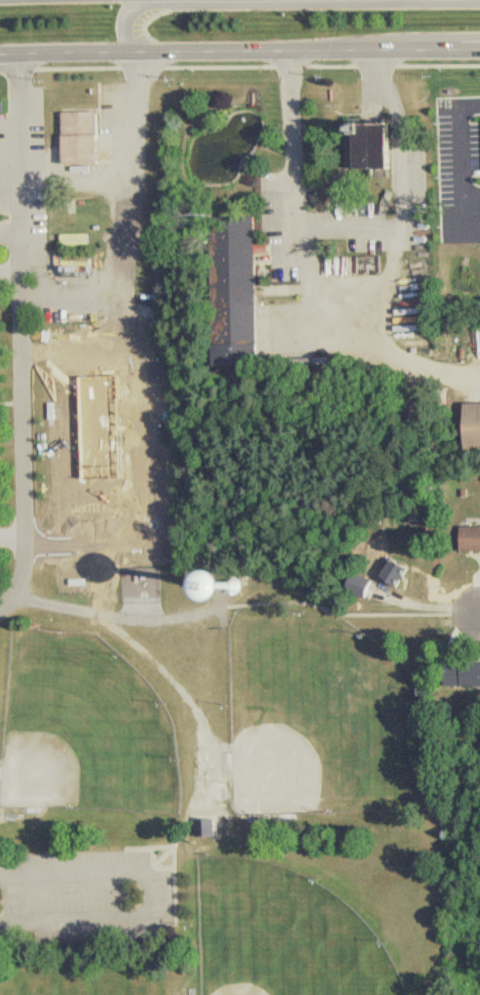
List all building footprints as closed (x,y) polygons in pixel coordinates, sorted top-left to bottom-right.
[(73,111),(72,163),(108,164),(107,112),(73,111)] [(455,118),(455,174),(479,174),(479,118),(455,118)] [(383,123),(354,123),(354,159),(382,159),(383,123)] [(267,213),(221,213),(222,369),(268,369),(267,213)] [(109,335),(82,336),(83,411),(110,410),(109,335)] [(461,403),(461,450),(479,450),(479,403),(461,403)] [(460,550),(479,549),(479,527),(459,527),(460,550)] [(398,588),(406,569),(387,560),(379,579),(398,588)] [(479,687),(479,663),(444,663),(444,687),(479,687)]
